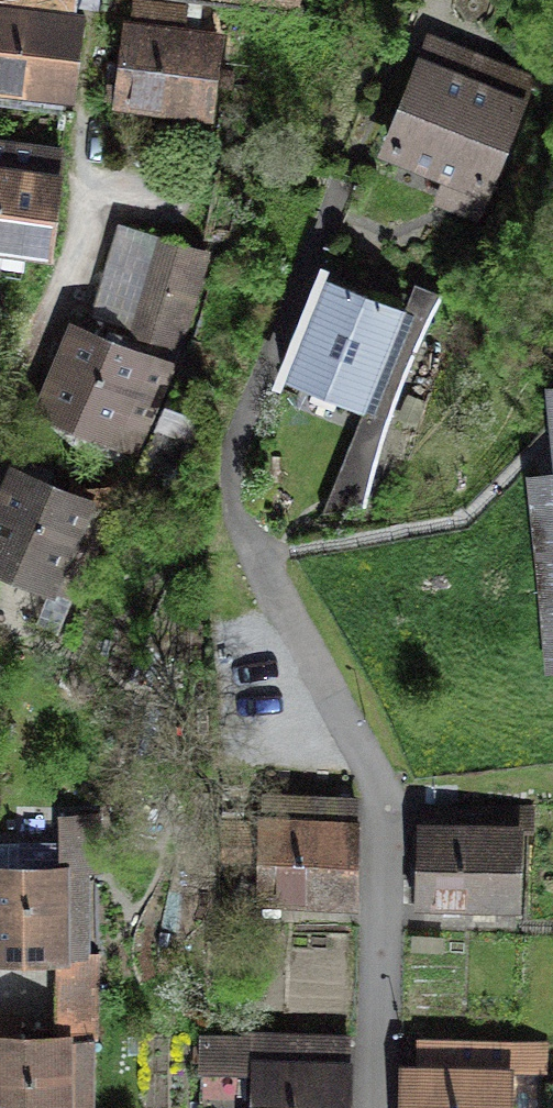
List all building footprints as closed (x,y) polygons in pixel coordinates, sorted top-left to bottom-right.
[(24,1),(19,0),(0,0),(0,87),(72,96),(77,51),(83,6),(79,6),(80,0),(24,0),(24,1)] [(284,11),(286,0),(207,0),(284,11)] [(189,11),(131,4),(130,15),(123,14),(118,61),(112,108),(214,119),(224,28),(187,24),(189,11)] [(412,95),(390,149),(482,186),(526,78),(433,41),(412,95)] [(63,143),(0,136),(0,246),(50,252),(56,196),(63,143)] [(104,270),(90,315),(183,342),(210,251),(118,223),(104,270)] [(322,513),(365,507),(388,425),(407,372),(429,321),(443,295),(415,284),(405,309),(327,278),(305,333),(286,380),(363,411),(322,513)] [(50,365),(30,413),(140,459),(179,366),(69,320),(50,365)] [(75,608),(118,507),(8,460),(0,479),(0,577),(75,608)] [(547,673),(552,672),(552,473),(528,476),(547,673)] [(254,907),(354,908),(355,850),(355,793),(256,792),(256,816),(220,816),(219,861),(255,861),(254,907)] [(411,864),(411,906),(521,907),(521,831),(533,831),(533,805),(420,804),(420,818),(412,818),(411,864)] [(98,954),(89,954),(89,872),(104,872),(103,836),(54,836),(54,861),(0,861),(0,963),(53,963),(53,1032),(0,1032),(0,1107),(98,1107),(98,954)] [(350,1090),(351,1035),(199,1033),(198,1098),(247,1099),(247,1107),(349,1107),(350,1090)] [(396,1107),(514,1107),(515,1071),(536,1072),(536,1041),(413,1038),(413,1060),(398,1059),(396,1103),(396,1107)]
